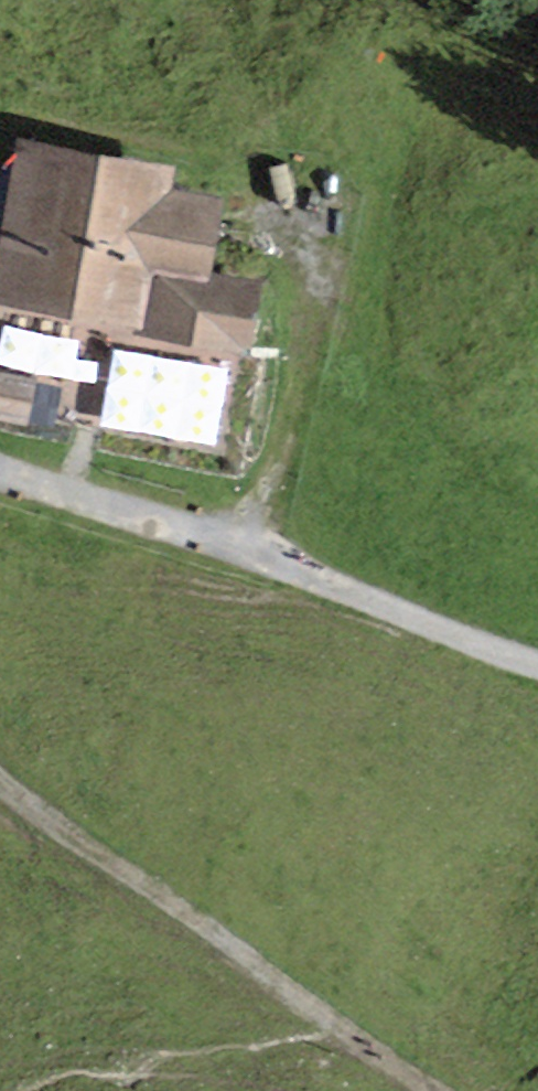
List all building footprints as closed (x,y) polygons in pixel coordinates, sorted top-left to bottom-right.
[(19,151),(0,258),(0,413),(223,457),(253,286),(194,276),(206,200),(158,192),(161,177),(19,151)]
